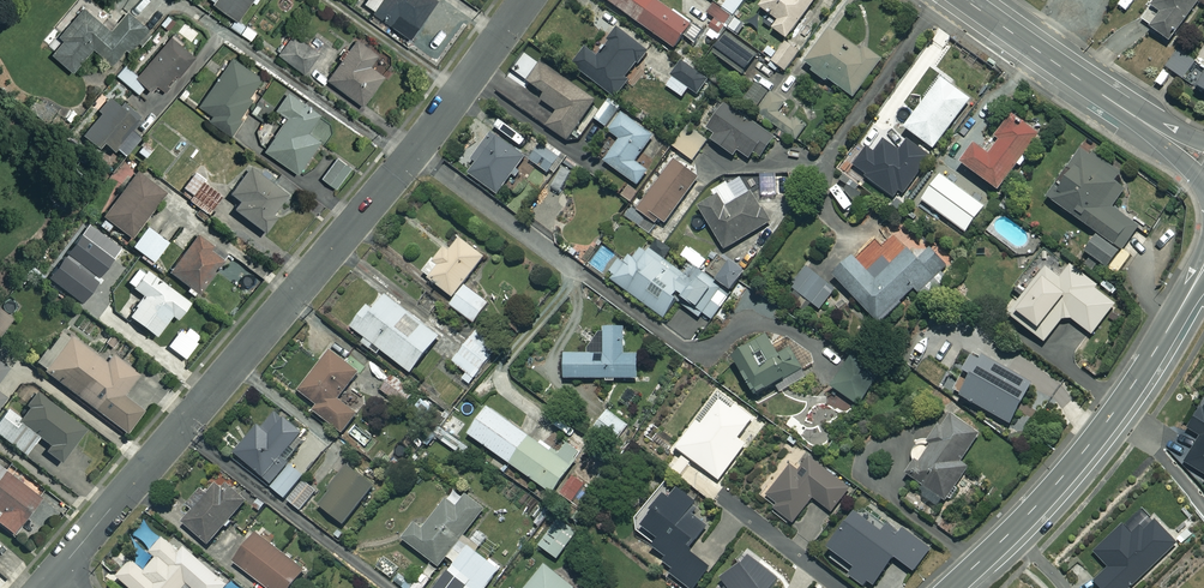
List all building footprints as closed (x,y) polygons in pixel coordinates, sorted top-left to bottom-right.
[(213,4),(237,20),(250,0),(215,0),(213,4)] [(362,5),(410,38),(436,0),(365,0),(362,5)] [(701,32),(655,0),(605,0),(675,49),(683,37),(692,44),(701,32)] [(723,8),(734,16),(746,0),(729,0),(723,8)] [(759,8),(778,22),(773,30),(786,40),(816,0),(765,0),(759,8)] [(1141,21),(1151,28),(1149,30),(1169,44),(1200,0),(1155,0),(1141,21)] [(714,6),(707,16),(715,21),(710,28),(718,33),(730,17),(714,6)] [(109,30),(82,8),(58,37),(63,41),(51,55),(72,72),(92,47),(115,66),(146,27),(126,10),(109,30)] [(744,25),(734,17),(726,28),(736,36),(744,25)] [(832,28),(805,65),(813,70),(809,75),(824,86),(828,81),(853,99),(880,63),(832,28)] [(597,61),(586,53),(575,69),(617,97),(628,82),(623,79),(644,49),(618,31),(597,61)] [(759,57),(725,33),(711,52),(744,77),(759,57)] [(318,53),(293,34),(278,54),(303,73),(318,53)] [(125,64),(116,74),(138,95),(146,86),(159,96),(191,54),(168,36),(138,76),(125,64)] [(378,54),(358,39),(326,78),(359,104),(382,75),(369,65),(378,54)] [(799,53),(785,43),(772,62),(785,72),(799,53)] [(1203,92),(1203,70),(1203,71),(1193,65),(1196,61),(1177,50),(1166,68),(1184,80),(1185,77),(1195,84),(1194,86),(1203,92)] [(261,79),(234,58),(198,104),(211,114),(206,121),(227,137),(241,119),(238,116),(250,101),(246,99),(261,79)] [(597,101),(541,63),(527,83),(545,95),(541,101),(556,111),(546,127),(569,142),(597,101)] [(707,80),(684,63),(666,86),(683,99),(690,89),(696,93),(707,80)] [(970,101),(941,79),(904,130),(934,151),(970,101)] [(287,92),(275,108),(286,116),(262,148),(294,173),(319,139),(324,143),(335,128),(287,92)] [(647,173),(634,164),(645,151),(649,155),(660,141),(607,100),(593,118),(621,139),(604,162),(636,187),(647,173)] [(118,108),(108,101),(80,137),(96,148),(100,143),(111,151),(139,114),(123,102),(118,108)] [(774,138),(725,105),(708,131),(715,135),(710,142),(734,157),(737,151),(750,160),(755,153),(762,157),(774,138)] [(1038,135),(1011,116),(995,139),(1000,143),(990,158),(974,146),(960,165),(998,192),(1038,135)] [(707,143),(687,128),(673,147),(693,162),(707,143)] [(524,158),(491,136),(475,159),(479,161),(469,175),(498,195),(524,158)] [(542,144),(531,159),(551,174),(562,159),(542,144)] [(1113,208),(1131,179),(1084,149),(1050,201),(1096,234),(1085,250),(1111,268),(1139,225),(1113,208)] [(351,170),(336,157),(320,177),(336,189),(351,170)] [(695,178),(675,163),(640,213),(660,227),(695,178)] [(286,196),(248,168),(228,195),(238,202),(232,211),(261,232),(286,196)] [(166,191),(139,169),(101,216),(128,238),(166,191)] [(222,193),(197,173),(183,190),(208,211),(222,193)] [(772,221),(753,191),(739,200),(726,180),(712,189),(716,197),(698,209),(726,252),(772,221)] [(563,192),(553,188),(545,204),(555,209),(563,192)] [(45,277),(78,302),(120,247),(86,222),(45,277)] [(166,242),(146,227),(131,247),(151,262),(166,242)] [(166,273),(194,294),(217,264),(221,267),(229,257),(197,233),(166,273)] [(484,258),(460,239),(450,251),(445,247),(422,275),(452,298),(484,258)] [(712,285),(714,283),(701,273),(709,263),(695,253),(681,272),(645,246),(630,265),(602,243),(586,264),(607,280),(609,277),(663,318),(679,298),(687,305),(684,309),(697,319),(701,314),(711,322),(729,298),(712,285)] [(947,266),(931,249),(918,262),(906,249),(889,266),(882,259),(867,273),(853,258),(833,277),(878,323),(914,288),(918,293),(947,266)] [(747,272),(724,255),(709,276),(732,293),(747,272)] [(142,296),(128,315),(155,336),(170,315),(176,320),(188,303),(138,266),(125,283),(142,296)] [(1098,287),(1070,266),(1060,280),(1046,269),(1009,317),(1044,344),(1066,315),(1092,335),(1115,305),(1096,290),(1098,287)] [(836,293),(808,269),(792,287),(820,311),(836,293)] [(490,305),(465,286),(450,306),(475,325),(490,305)] [(440,335),(378,291),(351,329),(365,339),(362,343),(377,355),(380,351),(412,374),(440,335)] [(0,311),(0,334),(12,320),(0,311)] [(624,328),(603,328),(603,337),(595,337),(595,354),(564,354),(564,380),(637,379),(637,355),(624,355),(624,328)] [(498,348),(476,331),(452,363),(466,373),(462,379),(470,385),(498,348)] [(103,359),(71,333),(42,368),(122,434),(141,411),(122,395),(137,376),(109,353),(103,359)] [(779,357),(766,337),(732,358),(756,397),(775,385),(779,391),(806,375),(791,349),(779,357)] [(358,374),(331,353),(299,392),(317,407),(313,412),(342,435),(358,415),(339,399),(358,374)] [(961,396),(1011,424),(1034,384),(984,356),(981,361),(974,357),(966,372),(972,376),(961,396)] [(878,378),(851,358),(830,386),(857,406),(878,378)] [(393,378),(382,391),(410,414),(420,401),(393,378)] [(764,425),(718,390),(712,398),(719,403),(702,425),(695,420),(674,448),(721,483),(764,425)] [(36,394),(25,409),(13,400),(0,418),(0,437),(23,455),(37,436),(48,445),(43,451),(59,463),(84,430),(36,394)] [(1203,473),(1203,408),(1203,409),(1201,407),(1189,428),(1200,435),(1185,462),(1203,473)] [(510,465),(529,437),(487,408),(468,436),(510,465)] [(628,426),(607,411),(592,433),(613,448),(628,426)] [(300,434),(275,413),(261,430),(259,428),(235,455),(272,485),(289,465),(280,458),(300,434)] [(943,503),(969,467),(961,460),(979,435),(955,418),(944,433),(939,429),(926,446),(931,450),(918,467),(912,463),(905,473),(917,482),(913,488),(923,495),(921,498),(934,507),(939,500),(943,503)] [(529,437),(510,465),(555,496),(585,454),(567,441),(557,457),(529,437)] [(849,489),(810,459),(799,473),(790,467),(763,502),(792,524),(812,498),(831,512),(849,489)] [(304,478),(289,465),(272,485),(287,498),(304,478)] [(373,488),(348,468),(318,506),(344,526),(373,488)] [(0,469),(0,524),(12,533),(38,497),(0,469)] [(589,485),(575,475),(563,492),(576,502),(589,485)] [(246,501),(220,480),(209,492),(199,484),(182,504),(192,512),(182,524),(208,546),(246,501)] [(652,549),(664,558),(661,563),(671,571),(667,576),(683,587),(694,587),(709,568),(688,552),(707,527),(691,516),(698,506),(678,491),(672,499),(667,495),(651,515),(653,517),(641,533),(656,545),(652,549)] [(485,506),(468,493),(456,509),(446,501),(423,531),(415,525),(403,541),(437,568),(485,506)] [(855,515),(828,551),(854,569),(848,577),(864,587),(872,587),(894,559),(912,572),(929,550),(904,531),(900,535),(888,526),(882,534),(855,515)] [(556,560),(577,533),(559,519),(538,545),(556,560)] [(1157,522),(1145,533),(1141,528),(1133,536),(1124,526),(1095,555),(1109,570),(1095,583),(1100,587),(1132,587),(1178,543),(1157,522)] [(255,534),(233,564),(265,587),(291,587),(304,570),(255,534)] [(163,538),(151,552),(157,558),(144,572),(131,560),(117,576),(129,587),(227,587),(228,587),(184,549),(180,553),(163,538)] [(436,587),(453,587),(463,574),(470,579),(464,587),(486,587),(499,570),(461,542),(449,558),(455,563),(436,587)] [(779,578),(749,556),(742,565),(741,564),(722,578),(727,585),(725,587),(771,587),(779,578)] [(543,566),(527,587),(573,587),(543,566)]
